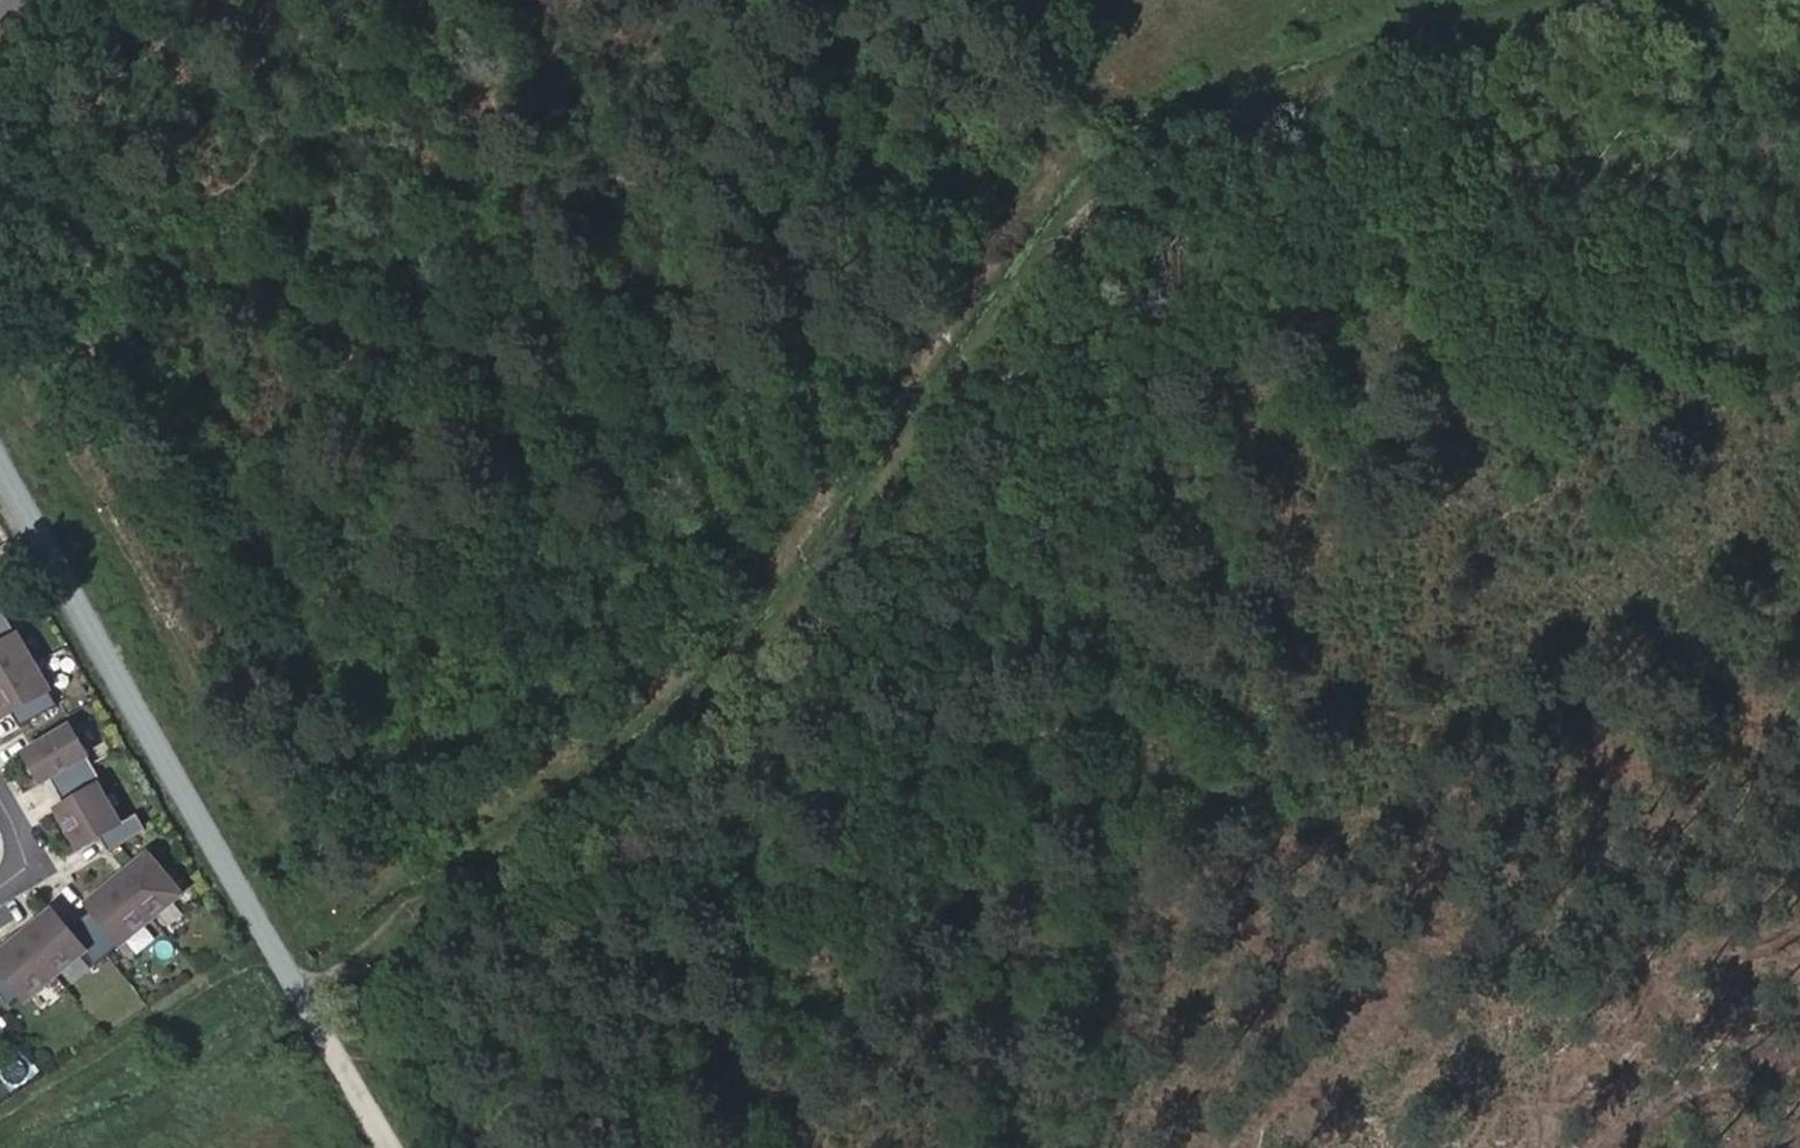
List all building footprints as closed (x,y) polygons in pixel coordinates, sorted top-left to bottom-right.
[(10,624),(0,606),(0,630),(10,624)] [(34,664),(10,624),(0,630),(0,684),(34,664)] [(58,705),(34,664),(0,684),(0,707),(6,717),(12,713),(20,727),(58,705)] [(58,792),(96,770),(72,729),(28,754),(44,781),(50,778),(58,792)] [(110,850),(146,830),(137,814),(120,824),(100,788),(105,785),(96,770),(58,792),(66,806),(60,810),(81,846),(101,835),(110,850)] [(149,856),(120,881),(152,919),(181,895),(149,856)] [(95,910),(82,921),(110,954),(152,919),(120,881),(91,905),(95,910)] [(54,912),(25,937),(57,975),(85,952),(96,966),(110,954),(82,921),(70,931),(54,912)] [(0,957),(0,994),(10,1006),(24,994),(28,999),(57,975),(25,937),(0,957)]
